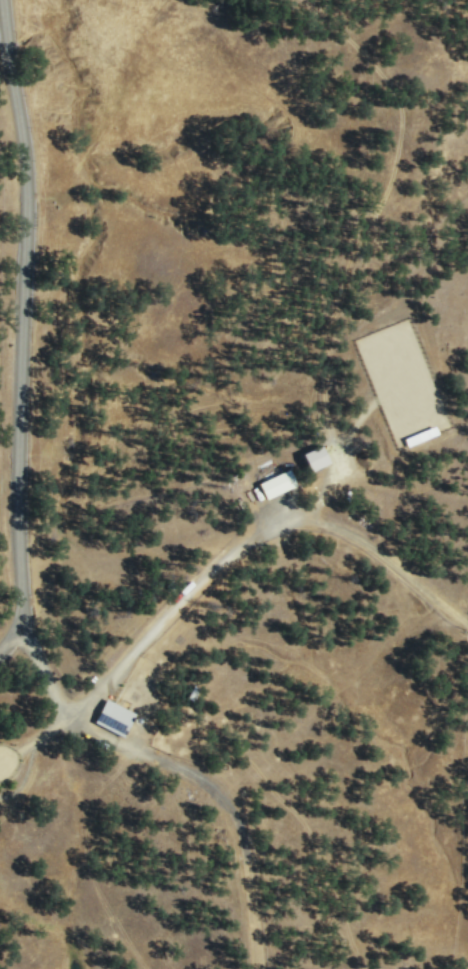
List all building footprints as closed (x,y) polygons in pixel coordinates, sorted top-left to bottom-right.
[(299,452),(308,470),(327,461),(318,443),(299,452)] [(256,481),(264,497),(294,484),(286,467),(256,481)] [(104,698),(91,721),(120,736),(132,713),(104,698)]
